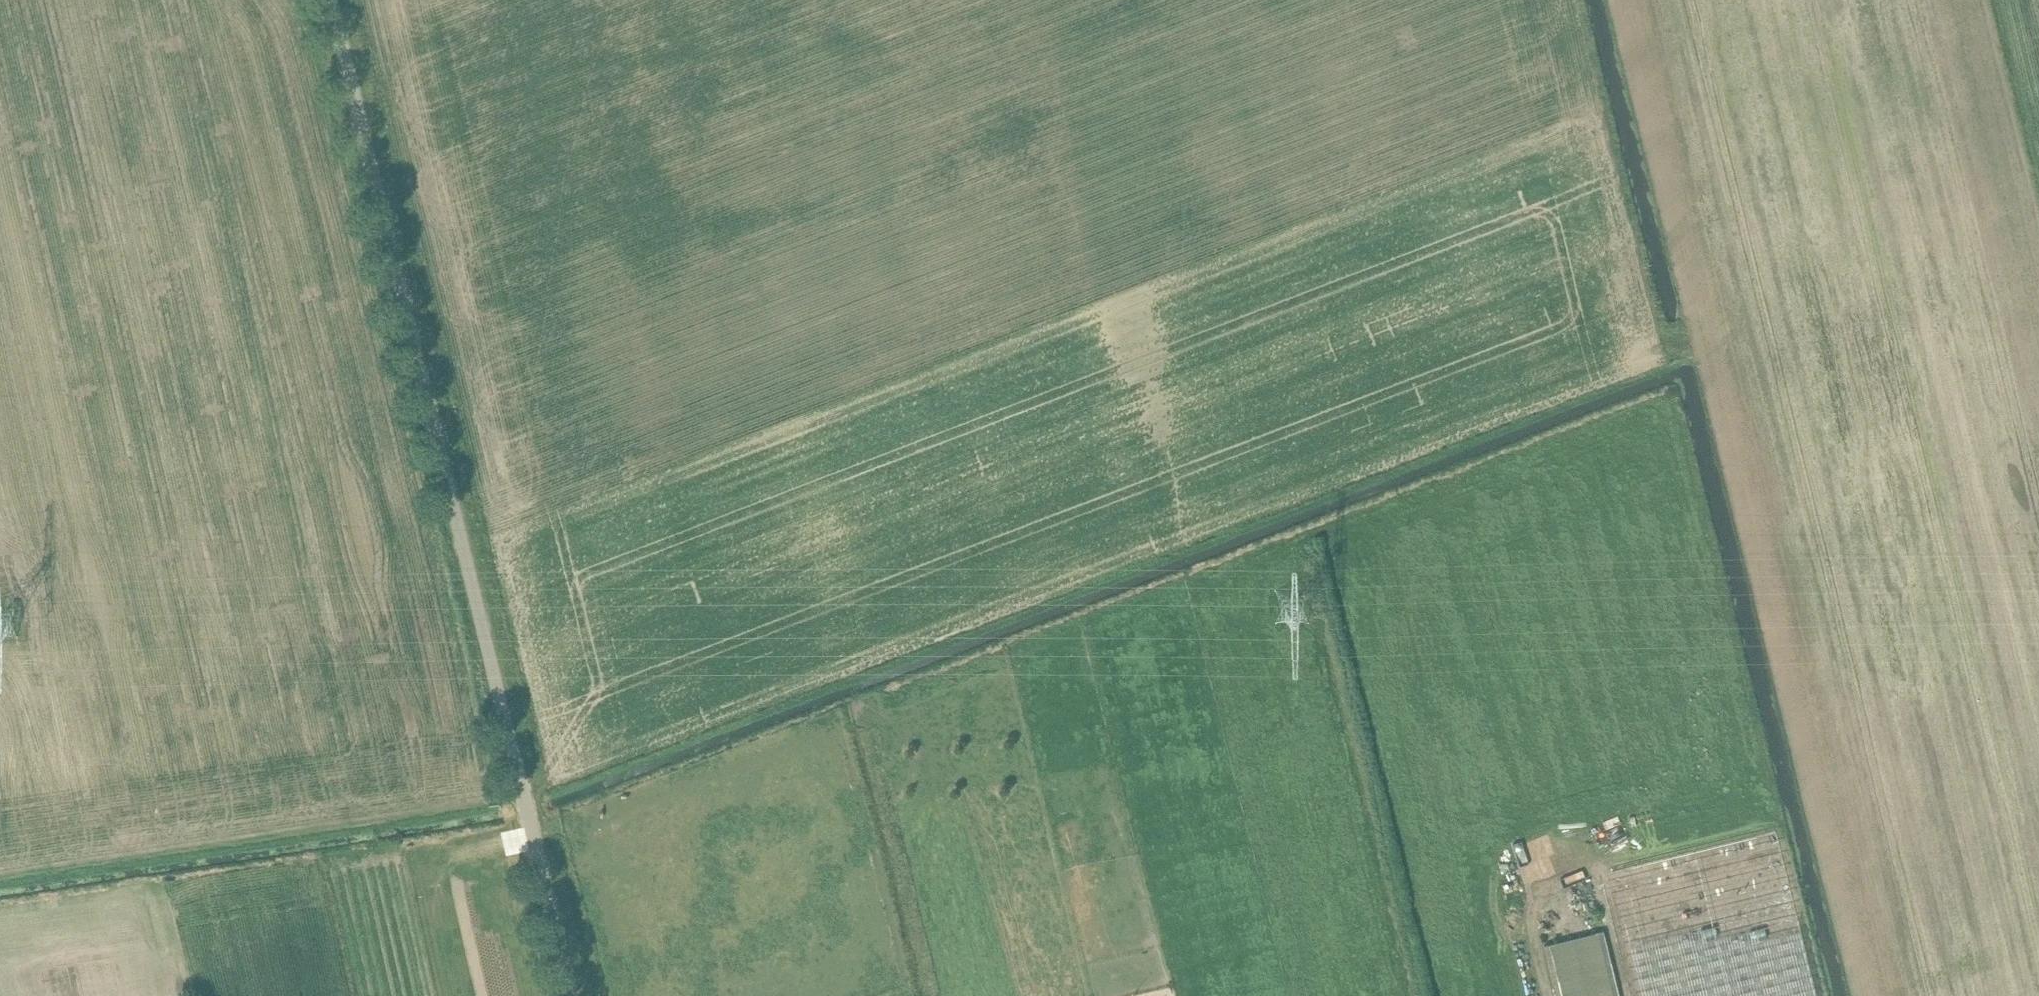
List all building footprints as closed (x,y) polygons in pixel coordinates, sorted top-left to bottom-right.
[(1549,941),(1559,995),(1623,995),(1611,930),(1549,941)]
